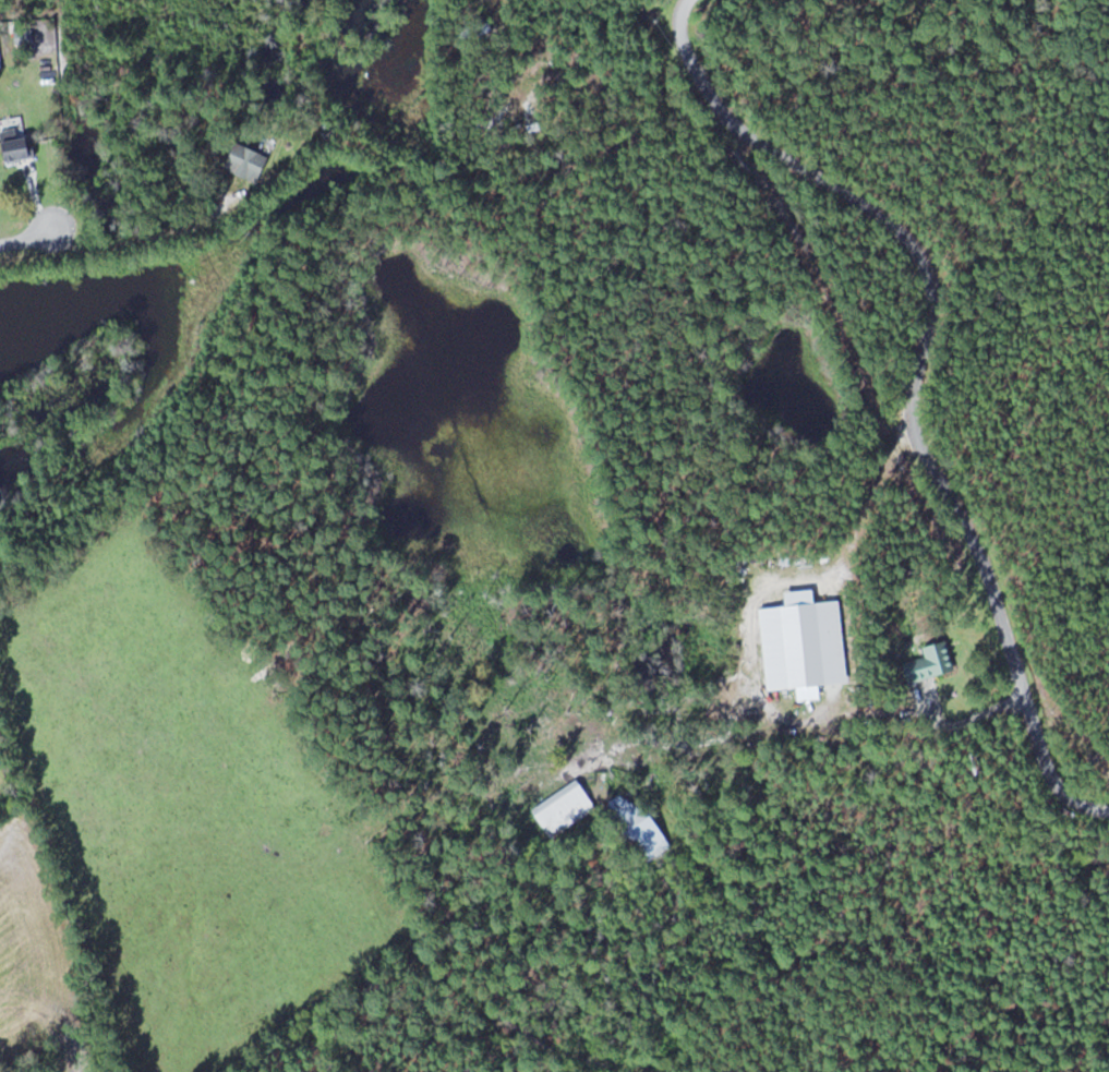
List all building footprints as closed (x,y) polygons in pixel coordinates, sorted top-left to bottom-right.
[(21,138),(20,127),(2,130),(8,163),(37,158),(34,136),(21,138)] [(229,170),(264,182),(273,155),(238,143),(229,170)] [(925,646),(927,656),(906,661),(911,681),(952,671),(945,641),(925,646)] [(600,808),(582,778),(535,806),(552,836),(600,808)] [(654,806),(640,812),(631,791),(617,797),(644,858),(672,845),(654,806)]
